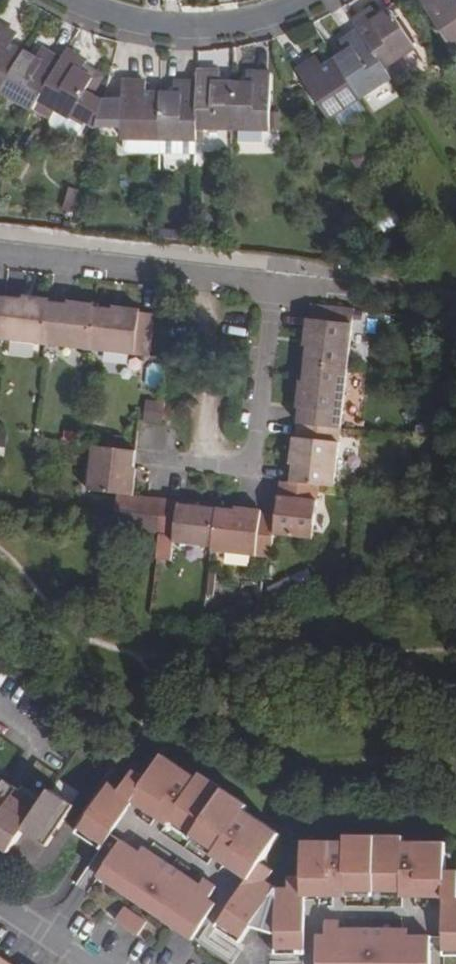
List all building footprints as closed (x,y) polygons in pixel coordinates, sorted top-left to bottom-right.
[(421,0),(451,45),(455,42),(455,0),(422,0),(421,0)] [(375,9),(355,21),(360,30),(386,68),(416,47),(393,11),(382,19),(375,9)] [(24,55),(12,48),(18,37),(0,27),(0,91),(3,92),(24,55)] [(346,53),(334,60),(358,98),(391,77),(386,68),(360,30),(340,44),(346,53)] [(24,55),(3,92),(36,112),(42,103),(64,63),(44,52),(37,63),(24,55)] [(64,63),(42,103),(59,113),(74,121),(76,117),(88,123),(97,128),(103,105),(95,101),(88,96),(95,83),(84,76),(87,69),(89,66),(69,54),(64,63)] [(317,59),(298,71),(328,118),(358,98),(334,60),(323,67),(317,59)] [(107,80),(87,69),(84,76),(95,83),(88,96),(95,101),(107,80)] [(219,75),(197,73),(196,83),(195,127),(233,129),(233,85),(219,84),(219,75)] [(247,85),(233,85),(233,129),(269,129),(270,75),(248,75),(247,85)] [(158,138),(159,95),(144,95),(144,83),(121,82),(120,102),(104,101),(103,105),(97,128),(120,129),(119,136),(158,138)] [(159,95),(158,138),(195,139),(195,127),(196,83),(173,83),(173,95),(159,95)] [(74,121),(59,113),(54,123),(55,128),(75,139),(80,138),(88,123),(76,117),(74,121)] [(157,152),(158,138),(127,136),(126,151),(157,152)] [(195,153),(195,139),(158,138),(157,152),(195,153)] [(87,225),(87,187),(70,187),(70,225),(87,225)] [(50,302),(6,298),(1,340),(45,346),(50,302)] [(95,307),(50,302),(45,346),(90,351),(95,307)] [(312,304),(305,363),(347,368),(355,309),(312,304)] [(154,313),(95,307),(90,351),(149,357),(154,313)] [(347,368),(305,363),(298,423),(341,427),(347,368)] [(149,399),(148,421),(164,421),(165,400),(149,399)] [(298,423),(292,482),(319,485),(334,487),(341,427),(298,423)] [(135,449),(94,445),(91,469),(133,473),(135,449)] [(133,473),(91,469),(88,490),(119,493),(116,528),(145,532),(148,497),(131,494),(133,473)] [(292,482),(280,480),(276,515),(274,535),(313,538),(319,485),(292,482)] [(180,500),(164,498),(160,533),(175,535),(174,542),(213,547),(217,508),(179,503),(180,500)] [(276,515),(217,508),(213,547),(213,550),(271,557),(274,535),(276,515)] [(276,599),(299,588),(294,576),(270,586),(276,599)] [(216,928),(243,945),(253,928),(278,937),(278,956),(305,956),(306,897),(446,898),(446,957),(455,957),(455,873),(447,872),(447,844),(305,843),(304,877),(291,878),(291,890),(276,890),(266,883),(273,873),(260,864),(280,834),(162,756),(146,779),(136,772),(123,791),(111,783),(77,834),(99,849),(134,801),(250,878),(216,928)] [(9,852),(24,830),(47,845),(74,806),(51,791),(37,812),(14,796),(4,810),(0,807),(0,846),(9,852)] [(122,843),(99,877),(193,940),(216,905),(210,901),(218,888),(206,880),(198,893),(122,843)] [(143,935),(153,920),(127,904),(118,919),(143,935)] [(319,963),(432,963),(432,937),(342,936),(342,922),(328,922),(328,936),(319,936),(319,963)] [(0,956),(0,963),(12,963),(0,956)]
